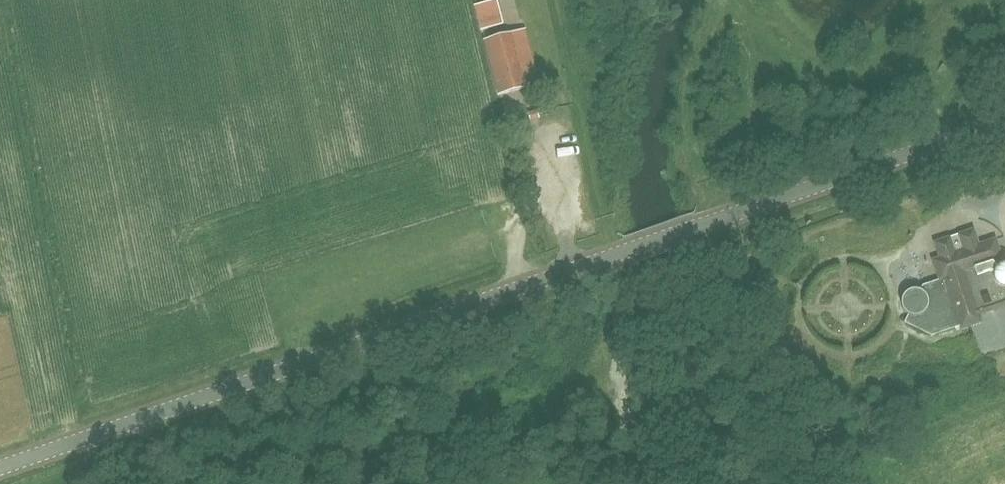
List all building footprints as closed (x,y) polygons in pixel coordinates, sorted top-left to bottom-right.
[(484,30),(501,25),(494,2),(477,7),(484,30)] [(537,84),(523,31),(485,42),(500,94),(537,84)] [(908,315),(904,323),(931,336),(959,327),(960,329),(981,322),(978,315),(1004,306),(1004,263),(996,239),(978,245),(972,229),(934,243),(939,258),(932,260),(938,280),(922,285),(919,291),(917,290),(915,290),(913,290),(911,290),(908,291),(907,292),(905,294),(903,295),(902,297),(901,299),(901,302),(901,304),(901,306),(902,308),(903,310),(904,312),(906,313),(908,315)]
